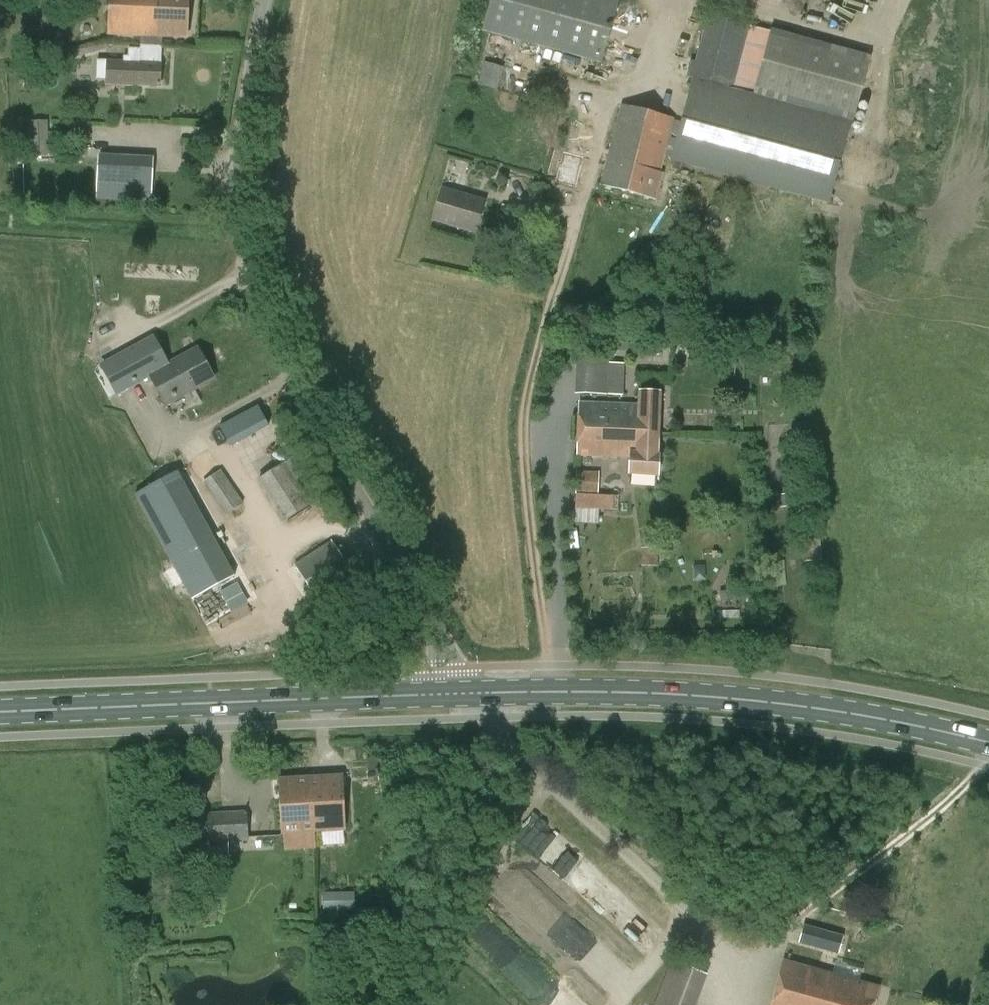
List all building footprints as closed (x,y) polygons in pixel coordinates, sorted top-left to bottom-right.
[(142,36),(163,37),(188,38),(190,0),(110,0),(109,34),(142,36)] [(484,31),(600,62),(617,0),(492,0),(484,31)] [(870,57),(714,14),(709,31),(712,32),(703,65),(700,64),(695,81),(699,83),(677,162),(829,204),(851,125),(852,123),(870,57)] [(161,86),(163,37),(142,36),(141,48),(128,47),(128,56),(123,56),(123,60),(96,59),(96,80),(106,80),(106,84),(161,86)] [(487,61),(482,83),(501,87),(506,65),(487,61)] [(672,161),(681,123),(674,121),(675,119),(622,104),(601,184),(657,199),(664,173),(660,172),(664,158),(672,161)] [(48,147),(48,133),(48,123),(48,121),(30,121),(30,144),(25,144),(25,154),(48,154),(48,147)] [(577,185),(585,157),(568,152),(560,180),(577,185)] [(97,197),(151,200),(153,159),(99,156),(97,197)] [(476,232),(485,202),(443,189),(434,220),(476,232)] [(171,363),(156,336),(118,357),(133,384),(150,374),(171,363)] [(167,405),(214,379),(197,348),(171,363),(150,374),(167,405)] [(576,350),(575,393),(624,394),(625,363),(610,363),(610,351),(576,350)] [(580,402),(580,429),(659,432),(661,393),(640,392),(639,404),(580,402)] [(268,405),(222,423),(231,445),(277,427),(268,405)] [(659,432),(580,429),(579,455),(632,457),(631,474),(658,475),(659,432)] [(225,516),(244,503),(208,451),(189,464),(225,516)] [(285,522),(311,505),(285,463),(258,480),(285,522)] [(577,471),(576,493),(599,493),(599,471),(577,471)] [(234,577),(176,472),(135,494),(192,599),(234,577)] [(318,601),(355,576),(332,540),(294,565),(318,601)] [(643,547),(648,587),(662,586),(657,546),(643,547)] [(313,832),(346,830),(342,775),(296,778),(297,802),(309,801),(309,802),(311,801),(313,832)] [(297,802),(296,778),(280,778),(283,833),(313,832),(311,801),(309,802),(309,801),(297,802)] [(229,842),(249,840),(248,811),(198,814),(199,843),(209,843),(210,854),(230,853),(229,842)] [(550,829),(530,850),(565,882),(584,862),(559,839),(560,838),(550,829)] [(600,879),(585,898),(621,925),(635,906),(600,879)] [(827,933),(823,949),(838,953),(843,938),(827,933)] [(708,976),(672,961),(655,1004),(697,1004),(708,976)] [(879,987),(784,962),(773,1004),(874,1004),(879,987)]
